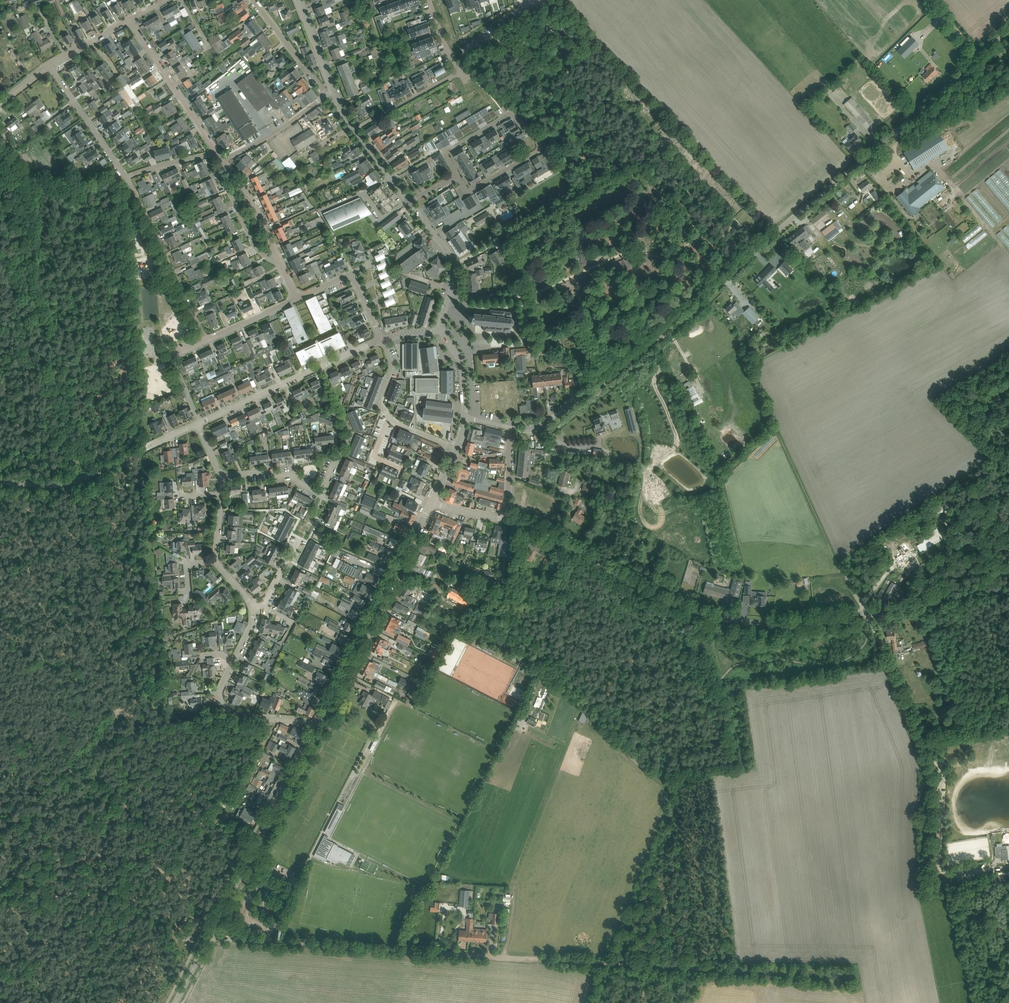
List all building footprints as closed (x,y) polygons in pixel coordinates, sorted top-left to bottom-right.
[(60,3),(58,0),(46,0),(44,0),(45,5),(54,2),(57,9),(60,15),(64,13),(60,3)] [(120,3),(122,8),(123,8),(122,7),(124,5),(127,10),(133,7),(129,0),(125,0),(124,0),(122,0),(119,2),(120,3)] [(191,6),(193,10),(198,8),(197,6),(199,5),(200,7),(200,9),(207,6),(206,5),(205,0),(204,0),(201,1),(198,2),(197,0),(193,0),(194,0),(190,2),(191,6)] [(232,10),(236,15),(249,7),(244,0),(231,8),(232,10)] [(323,2),(324,5),(315,9),(317,12),(316,13),(317,15),(318,15),(318,16),(326,13),(326,14),(332,12),(329,3),(335,1),(335,0),(328,0),(323,2)] [(397,1),(401,13),(402,13),(400,9),(404,7),(405,9),(407,8),(408,11),(412,9),(408,0),(401,0),(397,1)] [(412,9),(413,12),(417,11),(416,8),(421,6),(419,0),(408,0),(412,9)] [(449,9),(449,8),(450,14),(457,11),(456,8),(459,7),(462,6),(460,0),(457,0),(458,1),(454,3),(453,0),(446,0),(449,9)] [(474,0),(465,0),(467,6),(472,4),(473,8),(476,7),(478,13),(482,12),(478,0),(477,0),(474,1),(474,0)] [(108,5),(109,7),(111,11),(111,10),(113,9),(116,13),(121,10),(116,1),(108,5)] [(387,5),(389,11),(392,19),(391,17),(396,15),(394,11),(400,9),(401,13),(397,1),(387,5)] [(225,14),(221,4),(216,6),(217,14),(218,17),(225,14)] [(276,7),(269,9),(270,12),(278,9),(278,10),(282,20),(291,17),(289,10),(286,11),(284,8),(285,7),(283,4),(276,7)] [(177,5),(170,9),(176,18),(182,14),(184,17),(189,15),(185,8),(181,11),(177,5)] [(389,11),(387,5),(380,8),(382,15),(387,14),(389,20),(392,19),(389,11)] [(99,6),(96,8),(101,17),(101,16),(103,14),(106,19),(111,16),(109,11),(106,6),(101,9),(99,6)] [(176,18),(170,9),(163,13),(167,19),(169,22),(171,21),(172,22),(176,19),(176,18)] [(246,10),(242,13),(239,15),(241,17),(235,21),(237,24),(243,20),(244,21),(247,18),(250,15),(246,10)] [(24,15),(20,17),(18,13),(16,14),(18,18),(24,30),(28,28),(30,26),(28,23),(24,15)] [(88,17),(89,18),(91,23),(91,22),(91,21),(93,20),(96,25),(101,21),(97,15),(94,16),(93,14),(88,17)] [(218,19),(221,25),(228,21),(225,15),(218,19)] [(158,16),(151,19),(157,30),(159,29),(158,28),(163,25),(161,22),(161,20),(158,16)] [(327,24),(329,27),(335,25),(333,19),(329,20),(328,16),(319,19),(322,26),(327,24)] [(91,27),(86,18),(78,22),(81,28),(81,27),(83,26),(86,30),(91,27)] [(420,18),(416,20),(421,34),(430,30),(426,20),(422,22),(420,18)] [(155,31),(162,43),(164,42),(161,37),(160,36),(159,33),(160,32),(159,29),(157,30),(151,19),(148,21),(147,21),(145,22),(145,23),(144,23),(148,30),(148,29),(150,34),(155,31)] [(222,41),(220,43),(222,47),(220,48),(222,51),(230,45),(233,43),(238,39),(244,35),(257,25),(253,20),(249,23),(247,25),(244,27),(244,28),(245,29),(242,31),(240,29),(229,38),(224,42),(222,41)] [(320,33),(322,40),(329,38),(328,35),(331,34),(330,30),(336,28),(340,26),(341,27),(351,23),(350,21),(349,22),(348,20),(344,22),(335,25),(329,27),(329,30),(320,33)] [(381,20),(376,22),(381,34),(385,32),(381,20)] [(421,34),(416,20),(412,21),(414,25),(407,28),(410,37),(421,34)] [(73,26),(71,27),(70,25),(69,26),(68,24),(66,25),(72,36),(73,36),(72,35),(74,34),(77,38),(83,35),(79,28),(75,30),(73,26)] [(257,25),(244,35),(246,37),(248,35),(253,32),(255,35),(262,30),(257,25)] [(296,25),(290,28),(286,30),(288,34),(298,30),(296,25)] [(32,33),(35,39),(37,42),(38,41),(39,44),(38,44),(42,51),(45,49),(51,45),(48,39),(52,37),(50,34),(46,36),(47,39),(43,42),(40,36),(34,28),(33,29),(35,32),(32,33)] [(193,51),(194,50),(199,47),(201,45),(199,42),(191,30),(183,36),(193,51)] [(59,36),(60,38),(62,42),(63,42),(62,41),(64,39),(67,44),(73,41),(69,34),(65,36),(64,33),(59,36)] [(242,48),(238,52),(240,55),(242,58),(244,56),(248,53),(253,49),(267,38),(263,33),(259,36),(257,38),(259,40),(251,47),(251,46),(244,51),(242,48)] [(339,45),(347,42),(345,37),(345,35),(344,33),(341,34),(332,37),(329,38),(322,40),(325,47),(332,44),(331,44),(337,42),(339,45)] [(215,35),(209,39),(218,54),(222,51),(220,48),(222,47),(220,43),(222,41),(218,34),(216,36),(215,35)] [(524,34),(515,41),(519,47),(529,40),(524,34)] [(250,41),(248,37),(239,44),(242,48),(250,41)] [(433,37),(422,41),(425,49),(428,56),(428,55),(431,54),(432,52),(437,50),(433,37)] [(897,51),(904,58),(919,44),(912,37),(897,51)] [(253,49),(248,53),(248,54),(250,57),(256,52),(255,52),(263,46),(265,48),(267,51),(271,48),(269,45),(272,43),(267,38),(253,49)] [(169,50),(171,49),(175,46),(177,45),(173,39),(167,43),(166,41),(164,42),(162,43),(159,45),(159,46),(160,48),(161,48),(163,51),(168,47),(169,50)] [(126,51),(134,46),(130,40),(125,43),(124,41),(121,43),(120,41),(116,44),(118,48),(119,49),(120,50),(124,47),(126,51)] [(425,49),(422,41),(412,44),(414,51),(411,52),(413,57),(421,54),(422,58),(428,56),(425,49)] [(104,46),(107,50),(107,51),(109,54),(113,52),(115,50),(114,47),(111,42),(104,46)] [(347,42),(339,45),(340,47),(338,48),(331,50),(335,59),(345,55),(346,58),(362,51),(361,48),(345,54),(343,50),(348,48),(346,43),(347,42)] [(138,52),(134,46),(126,51),(130,57),(133,55),(138,52)] [(169,60),(175,56),(180,53),(175,46),(171,49),(172,51),(166,55),(169,60)] [(317,63),(313,53),(310,54),(307,46),(301,49),(304,56),(306,55),(310,66),(317,63)] [(120,50),(119,49),(116,52),(121,60),(125,58),(120,50)] [(264,56),(267,61),(273,56),(270,52),(264,56)] [(179,61),(180,62),(187,58),(186,56),(183,58),(182,56),(177,59),(175,56),(169,60),(172,65),(179,61)] [(273,56),(267,61),(265,63),(271,71),(278,65),(280,67),(286,63),(286,62),(286,61),(285,60),(284,60),(282,57),(280,59),(279,59),(277,61),(273,56)] [(123,66),(126,64),(131,60),(129,57),(124,61),(125,62),(122,64),(123,66)] [(134,63),(138,69),(145,63),(141,57),(136,60),(136,61),(134,63)] [(175,69),(178,73),(189,66),(187,64),(190,62),(187,58),(180,62),(181,64),(175,69)] [(131,60),(126,64),(127,64),(125,66),(127,69),(133,64),(131,60)] [(223,62),(218,66),(224,74),(228,71),(228,70),(227,68),(226,67),(225,66),(223,62)] [(342,64),(337,66),(343,80),(353,76),(347,62),(342,64)] [(72,71),(77,79),(79,82),(86,77),(83,74),(79,67),(77,68),(74,63),(70,65),(69,65),(68,66),(68,67),(67,67),(70,72),(72,71)] [(98,67),(101,71),(107,79),(112,75),(104,63),(98,67)] [(130,80),(127,76),(124,78),(130,87),(137,82),(142,78),(140,76),(142,75),(144,73),(145,73),(149,70),(145,63),(138,69),(134,71),(137,75),(130,80)] [(247,63),(240,66),(244,75),(251,71),(247,63)] [(188,74),(189,76),(196,71),(198,70),(201,67),(199,64),(198,65),(197,66),(197,68),(195,69),(194,67),(191,69),(189,66),(178,73),(181,79),(186,76),(188,74)] [(427,70),(430,77),(436,74),(436,76),(435,76),(435,77),(441,74),(446,72),(441,64),(438,66),(437,64),(427,70)] [(922,76),(924,78),(928,82),(937,72),(932,67),(933,66),(930,64),(927,67),(925,69),(927,71),(922,76)] [(84,72),(87,76),(91,83),(96,79),(93,75),(94,75),(89,69),(84,72)] [(279,77),(282,82),(283,83),(287,79),(289,81),(293,79),(295,81),(301,76),(296,69),(290,73),(288,70),(284,73),(279,77)] [(184,82),(188,88),(195,83),(193,79),(194,78),(193,76),(198,73),(200,72),(198,70),(196,71),(189,76),(190,78),(189,79),(184,82)] [(258,111),(270,102),(269,102),(273,99),(265,88),(255,74),(253,71),(237,84),(249,100),(258,111)] [(414,84),(416,84),(417,88),(419,87),(420,87),(422,86),(422,85),(426,83),(423,79),(427,77),(424,71),(417,74),(419,77),(413,80),(414,81),(413,82),(414,84)] [(96,73),(94,75),(97,80),(96,81),(101,89),(105,86),(100,78),(96,73)] [(124,78),(122,75),(121,74),(114,79),(120,88),(122,86),(124,88),(118,92),(117,90),(111,94),(117,103),(124,98),(124,99),(126,102),(131,99),(132,100),(134,99),(135,101),(137,100),(136,98),(137,97),(130,87),(124,78)] [(152,75),(148,78),(145,80),(150,86),(157,81),(152,75)] [(353,76),(343,80),(350,97),(354,95),(359,93),(353,76)] [(294,89),(295,91),(306,83),(303,78),(299,81),(296,83),(298,84),(293,88),(294,89)] [(400,84),(397,85),(403,95),(410,91),(408,87),(412,86),(408,79),(404,81),(404,80),(399,83),(400,84)] [(82,83),(81,84),(77,87),(81,93),(86,90),(84,87),(88,84),(87,84),(89,83),(87,80),(86,82),(85,81),(82,84),(82,83)] [(195,83),(188,88),(192,95),(197,91),(200,89),(195,83)] [(306,83),(295,91),(298,94),(303,91),(304,93),(310,88),(306,83)] [(397,85),(387,91),(390,99),(394,96),(395,99),(403,95),(397,85)] [(232,89),(217,98),(231,122),(233,124),(243,141),(254,134),(259,131),(232,89)] [(294,99),(291,102),(289,103),(291,106),(298,101),(303,108),(296,113),(296,114),(317,98),(311,89),(299,98),(298,96),(294,99)] [(163,90),(159,93),(155,96),(158,100),(166,95),(163,90)] [(269,102),(270,102),(275,110),(279,107),(289,119),(296,114),(296,113),(291,106),(289,103),(291,102),(288,97),(283,91),(273,99),(269,102)] [(361,104),(358,106),(354,109),(361,119),(367,114),(369,113),(367,109),(364,105),(372,100),(369,96),(362,101),(363,103),(361,105),(361,104)] [(196,99),(192,102),(196,108),(202,105),(204,103),(202,100),(203,100),(201,97),(198,99),(197,98),(196,99)] [(844,104),(862,125),(866,129),(874,122),(870,118),(852,97),(844,104)] [(25,109),(28,113),(29,114),(37,108),(38,109),(44,105),(39,98),(25,109)] [(93,101),(88,104),(93,110),(98,107),(95,103),(99,100),(98,98),(93,101)] [(171,101),(164,106),(161,107),(159,104),(152,108),(151,109),(154,112),(155,112),(161,108),(167,117),(177,110),(171,101)] [(202,105),(196,108),(201,115),(205,112),(206,112),(207,111),(209,110),(204,103),(202,105)] [(215,110),(209,114),(210,116),(212,115),(216,112),(222,109),(220,106),(215,110)] [(489,113),(486,108),(476,114),(479,119),(483,117),(486,123),(493,119),(492,119),(497,116),(494,110),(489,113)] [(887,108),(877,116),(883,122),(892,114),(887,108)] [(455,117),(457,122),(471,114),(468,109),(455,117)] [(111,112),(110,110),(103,114),(98,118),(100,121),(99,121),(101,123),(102,123),(109,119),(106,116),(108,115),(111,112)] [(54,118),(59,125),(61,129),(69,124),(67,121),(72,118),(71,117),(72,116),(70,115),(70,114),(68,112),(66,114),(64,111),(58,115),(55,117),(54,118)] [(479,119),(476,114),(466,119),(469,125),(465,127),(468,133),(472,130),(473,131),(479,127),(476,121),(479,119)] [(208,117),(204,120),(207,124),(206,124),(208,126),(209,127),(217,122),(212,115),(210,116),(210,117),(209,117),(208,117)] [(170,128),(171,130),(184,121),(181,116),(176,119),(178,122),(170,128)] [(7,124),(10,128),(15,124),(18,128),(21,125),(18,121),(15,117),(7,124)] [(34,117),(32,118),(38,128),(39,128),(45,124),(41,118),(36,120),(34,117)] [(387,122),(390,129),(396,126),(392,119),(387,122)] [(318,125),(316,125),(317,127),(323,136),(324,138),(327,135),(326,134),(333,129),(333,130),(328,120),(328,121),(325,123),(324,121),(322,122),(318,125)] [(507,132),(517,125),(516,126),(513,121),(509,124),(507,120),(502,123),(507,132)] [(105,129),(110,135),(116,131),(118,129),(116,126),(119,124),(117,121),(112,125),(112,124),(105,129)] [(184,121),(171,130),(174,133),(177,131),(178,133),(183,130),(184,130),(188,127),(184,121)] [(217,122),(209,127),(213,133),(219,129),(221,132),(233,124),(231,122),(227,124),(226,122),(220,126),(217,122)] [(377,123),(366,130),(370,136),(380,128),(377,123)] [(411,128),(412,131),(422,126),(420,123),(411,128)] [(457,124),(447,130),(450,136),(454,134),(457,139),(464,136),(463,135),(468,133),(465,127),(460,130),(457,124)] [(520,130),(517,125),(507,132),(509,130),(512,135),(522,130),(521,129),(520,130)] [(119,131),(115,134),(112,136),(113,137),(112,138),(116,145),(121,141),(124,139),(121,136),(126,132),(129,130),(126,126),(120,130),(119,131)] [(3,136),(3,137),(9,131),(6,127),(0,132),(0,133),(3,136)] [(373,140),(377,145),(394,132),(396,131),(394,128),(392,129),(386,133),(380,137),(379,136),(373,140)] [(292,141),(293,143),(298,151),(317,139),(311,129),(292,141)] [(496,140),(500,137),(495,129),(491,132),(495,140),(496,140)] [(440,142),(435,145),(438,150),(443,147),(443,148),(449,144),(446,139),(450,136),(446,130),(436,136),(440,142)] [(522,130),(512,135),(517,143),(522,140),(521,137),(525,135),(522,130)] [(73,139),(75,142),(83,136),(83,135),(82,133),(81,133),(79,131),(74,134),(73,132),(67,136),(71,141),(73,139)] [(394,132),(377,145),(381,150),(387,146),(386,145),(393,141),(391,139),(396,136),(396,135),(400,133),(398,131),(397,132),(396,131),(394,132)] [(226,132),(221,136),(216,139),(220,144),(221,143),(225,149),(230,145),(229,142),(230,141),(231,142),(234,140),(229,134),(227,135),(226,132)] [(486,141),(489,146),(497,142),(496,140),(495,140),(491,132),(486,135),(489,139),(486,141)] [(938,132),(904,153),(915,170),(948,148),(938,132)] [(172,140),(170,136),(168,133),(163,135),(166,139),(168,142),(172,140)] [(180,141),(181,143),(194,137),(192,133),(185,136),(186,138),(180,141)] [(854,147),(858,144),(862,141),(856,134),(850,140),(847,137),(842,142),(850,150),(854,147)] [(83,136),(75,142),(79,147),(75,149),(78,153),(84,148),(82,146),(87,142),(86,140),(86,139),(85,137),(84,137),(83,136)] [(123,146),(119,149),(122,153),(121,153),(122,154),(123,155),(127,152),(131,150),(132,149),(131,148),(138,144),(133,137),(122,144),(123,146)] [(194,137),(181,143),(183,147),(186,145),(187,149),(190,147),(190,148),(191,148),(197,145),(194,137)] [(407,143),(410,147),(417,143),(414,138),(407,143)] [(482,151),(489,146),(486,141),(483,143),(481,138),(476,141),(481,149),(482,151)] [(393,144),(386,149),(382,152),(385,156),(391,152),(389,150),(397,145),(398,146),(403,142),(400,139),(393,144)] [(477,151),(481,149),(476,141),(472,144),(474,148),(471,150),(475,156),(479,155),(477,151)] [(281,143),(272,148),(275,152),(276,152),(280,157),(283,155),(282,154),(286,151),(281,143)] [(171,148),(172,151),(174,155),(178,153),(176,149),(175,148),(181,146),(180,144),(174,147),(171,148)] [(167,145),(159,147),(162,158),(169,157),(169,156),(168,151),(170,150),(167,145)] [(162,159),(162,158),(159,147),(156,148),(157,150),(152,151),(153,156),(154,156),(155,160),(162,158),(162,159)] [(347,155),(352,151),(349,147),(343,151),(346,155),(342,158),(344,161),(348,158),(347,155)] [(357,147),(352,151),(347,155),(348,158),(351,156),(352,157),(355,155),(357,157),(362,153),(357,147)] [(407,153),(407,154),(410,158),(420,152),(418,147),(407,153)] [(453,153),(456,159),(466,154),(462,147),(453,153)] [(509,147),(502,151),(503,153),(508,161),(513,158),(510,154),(513,152),(509,147)] [(75,158),(77,161),(82,157),(85,161),(87,160),(88,163),(92,160),(91,160),(98,155),(98,154),(99,153),(97,151),(96,151),(94,149),(91,151),(89,149),(87,150),(80,155),(75,158)] [(397,149),(390,154),(386,157),(390,162),(395,157),(394,156),(400,152),(397,149)] [(542,159),(548,170),(554,167),(550,160),(554,158),(549,150),(543,154),(545,157),(542,159)] [(315,151),(310,154),(311,156),(314,161),(315,162),(320,159),(315,151)] [(498,161),(501,159),(504,164),(508,161),(503,153),(502,151),(495,155),(498,161)] [(438,158),(445,169),(449,167),(440,152),(432,156),(434,160),(438,158)] [(131,156),(130,157),(126,159),(131,166),(135,163),(135,162),(139,159),(135,153),(131,156)] [(143,157),(146,161),(151,158),(148,153),(143,157)] [(466,154),(456,159),(457,159),(461,165),(469,160),(465,154),(466,154)] [(487,160),(493,170),(498,167),(495,163),(498,161),(495,155),(487,160)] [(239,156),(235,161),(238,164),(236,165),(243,170),(248,164),(250,162),(244,157),(244,156),(242,159),(239,156)] [(404,156),(396,161),(392,164),(396,170),(401,167),(401,168),(409,163),(406,159),(404,156)] [(276,159),(275,160),(283,170),(286,168),(283,163),(278,157),(276,158),(276,159)] [(537,168),(541,166),(542,168),(537,171),(538,172),(540,175),(548,170),(542,159),(540,160),(537,157),(532,160),(536,166),(537,168)] [(248,164),(243,170),(249,176),(253,171),(250,169),(255,162),(252,159),(250,162),(248,164)] [(347,182),(360,175),(365,173),(369,171),(368,169),(372,166),(367,159),(361,164),(359,160),(354,163),(351,164),(352,167),(353,167),(357,165),(360,169),(343,178),(345,183),(347,182)] [(330,165),(331,165),(329,166),(330,169),(332,169),(342,165),(341,160),(330,165)] [(469,160),(461,165),(464,172),(473,167),(469,160)] [(480,164),(483,170),(486,168),(489,172),(493,170),(487,160),(480,164)] [(200,168),(201,171),(207,168),(204,161),(197,164),(200,168)] [(528,163),(522,166),(530,181),(540,175),(538,172),(532,175),(530,172),(532,171),(531,169),(528,163)] [(411,173),(411,174),(411,175),(412,177),(413,177),(415,181),(415,182),(416,183),(417,184),(418,185),(424,181),(425,181),(429,179),(426,173),(425,172),(431,169),(428,164),(419,170),(418,169),(411,173)] [(521,187),(530,181),(522,166),(516,170),(519,176),(520,178),(523,176),(525,179),(519,183),(521,186),(521,187)] [(473,167),(464,172),(468,178),(477,173),(473,167)] [(207,168),(201,171),(204,177),(210,174),(207,168)] [(177,169),(170,172),(174,182),(181,179),(180,176),(177,169)] [(194,174),(198,172),(196,169),(188,173),(186,170),(183,172),(186,177),(194,174)] [(366,177),(365,177),(369,186),(378,182),(376,180),(380,177),(375,170),(366,177)] [(896,197),(908,212),(915,206),(918,209),(937,193),(934,190),(941,184),(931,171),(917,182),(919,184),(916,187),(914,184),(908,189),(907,188),(896,197)] [(174,182),(170,172),(162,175),(166,182),(167,186),(174,182)] [(252,178),(255,186),(260,183),(266,181),(268,180),(265,173),(257,177),(257,176),(252,178)] [(481,179),(477,173),(468,178),(472,185),(481,179)] [(153,175),(157,183),(154,185),(155,187),(152,188),(150,183),(146,185),(144,180),(138,183),(140,188),(138,189),(141,195),(145,193),(148,192),(148,193),(160,188),(163,186),(157,174),(153,175)] [(508,174),(501,178),(510,193),(513,191),(509,183),(512,181),(508,174)] [(360,175),(347,182),(348,184),(352,183),(353,185),(363,180),(360,175)] [(862,176),(854,183),(860,190),(868,183),(862,176)] [(205,189),(209,188),(215,185),(212,178),(207,180),(202,183),(204,186),(200,188),(202,191),(193,195),(194,197),(198,196),(207,192),(205,189)] [(510,193),(501,178),(495,182),(499,189),(498,189),(500,192),(504,190),(507,195),(508,194),(510,193)] [(260,183),(255,186),(258,193),(264,191),(263,190),(267,189),(266,185),(262,187),(260,183)] [(382,207),(379,210),(383,215),(386,212),(386,213),(397,205),(382,185),(382,184),(376,189),(375,186),(369,191),(378,203),(379,203),(382,207)] [(493,203),(500,199),(491,184),(485,188),(475,193),(480,201),(489,195),(493,203)] [(218,192),(215,185),(209,188),(212,194),(218,192)] [(298,189),(289,193),(290,197),(300,193),(298,189)] [(880,197),(875,190),(871,193),(876,200),(880,197)] [(153,193),(147,196),(143,198),(145,202),(147,202),(149,208),(156,204),(157,204),(156,203),(154,198),(155,197),(153,193)] [(263,203),(270,200),(273,199),(280,196),(279,193),(272,196),(272,195),(268,197),(267,194),(260,197),(263,203)] [(431,211),(432,214),(442,208),(440,204),(444,200),(441,194),(433,199),(436,203),(427,208),(429,212),(431,211)] [(500,199),(502,204),(510,199),(508,194),(507,195),(500,199)] [(838,200),(841,204),(849,198),(846,194),(838,200)] [(214,202),(216,206),(223,203),(220,196),(213,199),(210,201),(211,204),(214,202)] [(464,200),(466,205),(474,200),(471,196),(464,200)] [(360,198),(324,214),(333,229),(372,213),(360,198)] [(207,199),(197,204),(199,208),(209,204),(207,199)] [(171,205),(174,210),(176,214),(182,211),(186,209),(185,206),(181,208),(181,207),(176,209),(171,200),(170,201),(171,205)] [(263,203),(266,210),(272,207),(270,200),(263,203)] [(223,203),(216,206),(218,210),(214,212),(216,215),(219,213),(222,212),(226,210),(223,203)] [(833,204),(827,208),(831,212),(836,208),(833,204)] [(266,210),(269,216),(275,213),(272,207),(266,210)] [(160,217),(162,222),(169,219),(166,214),(164,215),(161,208),(150,214),(153,220),(160,217)] [(275,213),(269,216),(272,222),(282,218),(280,214),(285,212),(288,210),(287,208),(284,209),(279,211),(275,213)] [(442,208),(432,214),(436,220),(440,217),(442,219),(451,214),(449,211),(445,213),(442,208)] [(811,220),(814,224),(814,225),(827,215),(824,210),(811,220)] [(475,219),(478,225),(491,217),(487,212),(475,219)] [(199,223),(196,224),(197,226),(205,223),(205,222),(215,217),(214,213),(203,218),(204,220),(199,223)] [(221,218),(224,223),(231,220),(228,214),(221,218)] [(174,217),(169,219),(162,222),(164,222),(165,225),(160,227),(163,234),(174,229),(171,224),(178,221),(175,216),(174,217)] [(225,226),(226,228),(234,225),(231,220),(224,223),(221,224),(222,227),(225,226)] [(402,224),(400,225),(409,237),(406,239),(409,242),(414,238),(410,232),(413,230),(412,228),(406,220),(402,224)] [(446,233),(451,240),(468,227),(467,226),(468,226),(467,226),(463,220),(457,224),(457,223),(457,224),(452,228),(453,228),(452,229),(452,228),(446,233)] [(836,221),(822,231),(827,239),(841,228),(836,221)] [(234,225),(226,228),(229,234),(236,231),(234,225)] [(813,233),(809,229),(806,225),(803,227),(787,239),(791,243),(792,245),(799,240),(801,242),(799,243),(805,250),(805,249),(806,249),(807,249),(808,248),(809,247),(809,246),(810,246),(810,245),(805,238),(805,239),(803,237),(807,234),(809,236),(813,233)] [(964,243),(982,229),(979,225),(961,239),(964,243)] [(275,230),(278,236),(284,233),(282,227),(275,230)] [(451,240),(455,246),(468,237),(465,232),(469,229),(468,227),(451,240)] [(284,233),(278,236),(281,242),(287,239),(284,233)] [(170,237),(166,239),(167,242),(168,241),(169,242),(172,248),(176,246),(178,245),(182,243),(180,240),(179,238),(178,238),(177,235),(174,237),(174,235),(170,237)] [(430,246),(429,244),(428,243),(427,243),(425,240),(423,238),(423,237),(415,243),(419,249),(417,251),(417,252),(417,251),(418,253),(406,262),(405,261),(405,260),(401,264),(400,271),(408,273),(409,272),(410,271),(411,271),(413,269),(416,267),(416,268),(417,267),(416,266),(418,265),(418,266),(418,265),(420,263),(420,264),(421,264),(425,260),(422,256),(424,255),(427,259),(431,256),(432,257),(435,255),(434,254),(435,253),(434,252),(432,250),(430,247),(430,246)] [(468,237),(455,246),(460,253),(461,252),(462,253),(463,253),(464,253),(464,252),(463,251),(468,248),(472,250),(477,246),(473,241),(471,242),(468,237)] [(232,241),(235,247),(242,243),(239,238),(232,241)] [(356,252),(350,255),(352,258),(353,257),(355,261),(359,259),(360,261),(363,259),(360,252),(363,251),(363,252),(363,251),(360,244),(359,245),(358,241),(352,244),(353,247),(356,252)] [(189,257),(186,252),(191,250),(190,247),(191,246),(189,242),(180,247),(182,250),(183,250),(184,254),(182,255),(180,250),(177,252),(173,254),(177,262),(182,260),(183,263),(187,261),(189,260),(191,262),(196,259),(194,255),(189,257)] [(283,246),(285,251),(293,248),(291,245),(290,242),(283,246)] [(390,255),(392,254),(395,253),(387,242),(384,244),(391,253),(390,254),(390,255)] [(242,243),(235,247),(237,252),(245,249),(242,243)] [(386,252),(384,248),(382,244),(374,248),(376,252),(375,252),(376,255),(374,256),(377,261),(386,257),(384,253),(386,252)] [(542,244),(536,247),(538,253),(545,249),(542,244)] [(293,248),(285,251),(288,257),(295,253),(293,248)] [(231,249),(225,251),(221,253),(221,254),(219,255),(221,259),(228,255),(228,254),(232,252),(231,249)] [(504,260),(501,256),(498,250),(490,255),(492,259),(493,258),(497,265),(504,260)] [(205,254),(191,262),(190,262),(191,265),(209,257),(208,255),(211,253),(211,252),(209,253),(205,254)] [(242,261),(249,258),(246,252),(239,256),(240,259),(236,261),(236,260),(231,262),(233,266),(237,263),(242,261)] [(574,264),(575,264),(577,265),(578,265),(579,264),(581,263),(581,261),(582,260),(581,258),(581,257),(579,256),(578,255),(577,255),(575,255),(574,256),(573,257),(572,258),(572,260),(572,261),(573,263),(574,264)] [(290,261),(293,267),(300,263),(310,258),(309,256),(302,259),(301,256),(290,261)] [(478,258),(467,263),(469,269),(474,267),(476,266),(483,263),(482,260),(480,256),(477,257),(478,258)] [(376,265),(379,270),(388,266),(386,262),(388,261),(386,257),(377,261),(378,264),(376,265)] [(427,271),(433,279),(440,274),(439,273),(445,268),(441,261),(438,257),(436,259),(431,262),(433,266),(429,269),(428,267),(425,270),(426,272),(427,271)] [(251,264),(249,258),(242,261),(244,267),(251,264)] [(300,263),(293,267),(295,272),(302,269),(305,267),(304,264),(311,261),(310,258),(300,263)] [(338,260),(336,261),(341,270),(347,268),(345,263),(346,262),(345,259),(340,261),(339,262),(338,260)] [(307,269),(308,269),(316,265),(321,263),(319,260),(306,266),(307,269)] [(335,263),(331,265),(335,273),(341,270),(336,261),(334,262),(335,263)] [(785,261),(778,268),(783,272),(785,269),(789,273),(786,275),(786,276),(792,269),(785,262),(785,261)] [(316,265),(308,269),(310,272),(306,273),(300,276),(303,283),(310,280),(308,277),(311,275),(316,273),(316,274),(318,278),(322,277),(320,272),(318,269),(316,265)] [(335,273),(331,265),(328,267),(323,269),(325,272),(326,272),(328,276),(335,273)] [(250,275),(251,274),(253,278),(261,274),(261,275),(265,273),(263,268),(262,269),(260,266),(248,271),(250,275)] [(378,274),(381,279),(390,275),(388,271),(390,270),(388,266),(379,270),(380,273),(378,274)] [(193,267),(189,269),(184,271),(186,274),(187,274),(191,281),(196,278),(197,280),(204,276),(201,268),(194,271),(193,267)] [(479,269),(476,270),(476,273),(466,274),(469,292),(479,291),(478,286),(477,286),(476,276),(484,275),(484,273),(485,273),(485,274),(493,272),(492,267),(483,268),(483,269),(479,269)] [(796,270),(805,280),(809,277),(799,267),(796,270)] [(755,279),(754,281),(760,286),(762,284),(766,288),(767,289),(770,292),(771,291),(769,290),(772,286),(766,280),(772,274),(771,273),(767,269),(767,268),(759,276),(758,277),(757,277),(758,277),(757,278),(756,278),(757,278),(756,279),(755,279)] [(380,283),(383,288),(392,284),(395,283),(393,279),(392,280),(390,275),(381,279),(382,282),(380,283)] [(202,287),(198,289),(194,291),(195,294),(197,293),(198,294),(195,295),(197,301),(199,301),(201,305),(211,300),(204,286),(215,281),(213,276),(200,283),(202,287)] [(248,284),(249,286),(250,286),(254,284),(253,282),(252,278),(244,282),(245,286),(248,284)] [(267,278),(262,281),(267,290),(277,285),(273,278),(269,280),(268,280),(267,278)] [(408,289),(426,294),(429,286),(411,280),(408,289)] [(382,292),(385,297),(395,292),(392,284),(383,288),(384,291),(382,292)] [(253,293),(256,298),(264,294),(262,290),(253,293)] [(274,293),(273,290),(267,293),(265,294),(267,297),(267,298),(271,296),(272,297),(273,297),(274,301),(282,297),(279,290),(275,293),(274,293)] [(336,294),(338,299),(338,300),(344,298),(345,302),(354,297),(353,296),(354,295),(353,293),(352,292),(351,291),(346,293),(344,290),(336,294)] [(395,292),(385,297),(386,300),(384,301),(387,306),(396,302),(394,299),(396,298),(394,293),(396,293),(395,292)] [(267,297),(265,294),(264,294),(256,298),(257,301),(259,306),(262,304),(260,300),(267,297)] [(426,296),(422,310),(432,313),(436,300),(426,296)] [(308,300),(311,307),(319,303),(316,297),(308,300)] [(355,300),(350,303),(342,306),(345,312),(349,310),(350,313),(359,309),(358,307),(359,306),(358,304),(357,304),(357,303),(352,306),(350,303),(355,301),(355,300)] [(214,303),(215,306),(216,308),(217,310),(218,312),(223,310),(219,301),(214,303)] [(243,301),(239,302),(243,313),(254,308),(251,301),(244,304),(243,301)] [(311,307),(314,313),(321,309),(319,303),(311,307)] [(726,309),(733,317),(742,309),(736,303),(734,305),(732,303),(729,306),(728,305),(726,307),(727,308),(726,309)] [(228,307),(229,310),(226,312),(227,313),(225,314),(227,317),(228,316),(229,318),(234,315),(235,316),(238,315),(236,312),(238,311),(235,304),(228,307)] [(742,313),(753,324),(760,317),(749,306),(742,313)] [(285,311),(288,317),(295,314),(292,307),(285,311)] [(314,313),(317,319),(325,315),(324,315),(321,309),(314,313)] [(469,315),(469,321),(471,321),(471,322),(472,323),(473,323),(473,324),(475,324),(474,325),(476,326),(476,324),(479,325),(479,326),(480,326),(480,325),(484,325),(484,326),(484,329),(483,329),(483,330),(484,330),(484,331),(484,330),(488,330),(488,331),(489,331),(489,330),(490,331),(491,331),(494,331),(495,332),(495,331),(498,331),(498,332),(499,332),(499,331),(502,332),(503,332),(505,332),(510,332),(511,332),(510,332),(511,327),(511,326),(513,324),(514,325),(514,324),(514,321),(515,321),(515,320),(514,320),(512,318),(512,317),(512,313),(512,312),(507,312),(507,311),(505,311),(504,311),(501,311),(501,310),(500,310),(500,311),(497,310),(496,310),(493,310),(493,309),(492,309),(492,310),(491,310),(491,309),(490,309),(490,310),(490,313),(489,315),(486,314),(486,313),(485,313),(485,314),(482,314),(482,313),(480,312),(480,314),(477,313),(477,312),(476,312),(476,313),(474,313),(474,316),(469,315)] [(432,313),(422,310),(417,324),(428,327),(432,313)] [(214,312),(210,314),(209,315),(206,316),(207,319),(208,319),(212,327),(218,323),(215,316),(215,315),(214,312)] [(415,313),(413,312),(410,323),(415,325),(418,315),(415,313)] [(288,318),(291,324),(298,320),(295,314),(288,317),(288,318)] [(352,316),(349,317),(352,323),(351,324),(353,328),(361,325),(360,323),(365,321),(362,315),(358,317),(356,314),(352,316)] [(317,319),(320,326),(328,321),(325,315),(317,319)] [(406,315),(399,316),(401,326),(402,327),(405,326),(405,325),(408,325),(406,315)] [(399,316),(392,318),(394,327),(401,326),(399,316)] [(394,327),(392,318),(385,319),(386,329),(390,328),(390,329),(393,328),(393,327),(394,327)] [(292,330),(301,326),(298,320),(291,324),(292,328),(285,331),(286,333),(292,330)] [(328,321),(320,326),(323,332),(331,328),(328,321)] [(262,325),(262,326),(265,332),(262,333),(264,339),(265,340),(268,339),(267,336),(270,334),(274,333),(272,329),(272,327),(270,322),(266,324),(265,323),(262,325)] [(292,330),(295,337),(304,333),(301,326),(292,330)] [(363,326),(359,328),(357,329),(359,335),(358,335),(360,339),(363,337),(367,335),(367,336),(368,336),(369,336),(370,336),(371,335),(371,334),(371,333),(371,332),(370,331),(369,331),(367,327),(364,328),(363,326)] [(264,339),(262,333),(259,335),(256,328),(249,332),(252,338),(256,336),(258,342),(264,339)] [(304,333),(295,337),(298,343),(307,339),(304,333)] [(340,334),(332,338),(336,347),(344,343),(340,334)] [(243,346),(247,355),(248,357),(253,355),(251,353),(247,342),(243,344),(242,342),(239,336),(232,340),(236,349),(243,346)] [(323,340),(326,352),(327,353),(332,350),(332,349),(336,347),(332,338),(327,340),(327,339),(323,340)] [(270,351),(268,346),(262,349),(263,350),(257,352),(258,353),(257,353),(250,339),(247,340),(255,358),(252,359),(253,361),(255,360),(256,361),(253,362),(255,365),(258,364),(256,358),(262,355),(265,353),(270,351)] [(284,349),(287,356),(294,353),(290,342),(281,346),(281,347),(276,349),(277,352),(283,350),(284,349)] [(228,350),(227,347),(225,343),(218,346),(220,352),(218,353),(220,360),(225,357),(224,355),(229,353),(227,350),(228,350)] [(422,418),(452,422),(453,414),(453,412),(454,411),(453,411),(452,411),(453,403),(447,403),(448,400),(449,392),(448,392),(446,392),(441,392),(441,389),(441,383),(441,378),(441,370),(437,371),(436,370),(436,367),(435,358),(434,359),(434,355),(434,354),(434,355),(433,351),(434,351),(433,351),(433,347),(418,348),(418,343),(405,343),(405,344),(402,344),(402,370),(405,370),(405,376),(405,378),(410,378),(410,395),(416,395),(427,395),(427,397),(426,407),(425,407),(424,407),(424,408),(424,410),(422,418)] [(310,348),(306,350),(310,359),(315,357),(315,358),(319,357),(315,344),(310,347),(310,348)] [(482,355),(483,355),(483,363),(489,362),(489,366),(495,366),(494,362),(499,361),(499,358),(509,357),(508,347),(504,347),(504,350),(493,351),(493,354),(482,355)] [(212,349),(206,351),(209,359),(211,362),(214,360),(216,359),(215,356),(212,349)] [(310,359),(306,350),(297,354),(302,363),(310,359)] [(209,359),(206,351),(200,354),(203,361),(204,361),(205,365),(211,362),(209,359)] [(372,360),(367,362),(369,366),(369,367),(374,365),(374,367),(382,364),(379,359),(378,354),(371,357),(372,360)] [(678,355),(669,359),(674,370),(682,366),(678,355)] [(195,356),(189,359),(193,366),(199,364),(195,356)] [(193,366),(189,359),(189,358),(185,360),(186,361),(183,362),(185,366),(183,367),(182,366),(185,373),(194,369),(193,366)] [(284,359),(281,361),(286,373),(292,370),(289,364),(291,363),(289,358),(285,360),(284,359)] [(225,372),(220,360),(219,359),(216,360),(220,369),(222,373),(225,372)] [(251,360),(245,362),(248,369),(250,373),(254,371),(253,369),(254,369),(252,366),(254,366),(251,360)] [(527,369),(527,360),(520,360),(520,364),(518,364),(518,369),(527,369)] [(286,373),(281,361),(283,365),(280,367),(278,363),(275,365),(280,376),(286,373)] [(352,364),(354,369),(355,370),(357,374),(360,372),(358,369),(362,367),(359,361),(352,364)] [(245,362),(237,366),(238,369),(239,368),(241,371),(245,370),(245,371),(248,369),(245,362)] [(238,369),(237,366),(230,370),(232,375),(239,372),(237,369),(238,369)] [(341,369),(343,373),(344,376),(348,374),(350,378),(353,376),(351,373),(350,370),(348,366),(341,369)] [(265,370),(262,371),(267,382),(273,379),(268,368),(265,369),(265,370)] [(209,380),(206,374),(204,369),(201,370),(204,377),(198,380),(198,379),(194,381),(196,385),(200,383),(201,383),(209,380)] [(363,373),(359,375),(360,378),(364,376),(368,374),(366,369),(362,370),(363,373)] [(453,370),(441,370),(441,378),(441,383),(441,389),(446,389),(448,389),(450,389),(453,389),(453,370)] [(267,382),(262,371),(259,373),(258,372),(256,374),(261,385),(267,382)] [(341,377),(340,375),(338,371),(330,374),(333,379),(330,380),(332,386),(336,384),(339,383),(338,379),(341,377)] [(224,380),(225,383),(232,380),(229,373),(222,376),(224,380)] [(561,373),(553,374),(554,385),(562,384),(561,379),(561,374),(561,373)] [(553,374),(543,375),(545,386),(554,385),(553,374)] [(367,377),(366,379),(380,385),(383,378),(375,375),(374,379),(367,376),(367,377)] [(533,387),(534,395),(535,399),(534,391),(538,390),(538,387),(545,386),(543,375),(532,376),(533,387)] [(209,380),(201,383),(203,388),(206,387),(207,389),(209,388),(208,386),(210,385),(210,384),(212,383),(212,384),(218,381),(217,378),(214,379),(213,377),(209,380)] [(689,387),(687,388),(691,396),(698,393),(694,385),(696,384),(694,380),(693,380),(692,377),(688,379),(689,381),(686,382),(689,387)] [(369,384),(368,387),(378,391),(380,385),(366,379),(365,383),(369,384)] [(321,385),(320,386),(318,380),(311,383),(312,385),(311,386),(311,387),(312,389),(313,389),(314,389),(315,392),(314,393),(317,401),(323,398),(320,391),(323,389),(321,385)] [(393,381),(390,387),(399,390),(399,388),(403,380),(397,380),(396,383),(393,381)] [(250,381),(244,383),(248,391),(253,388),(250,381)] [(248,391),(244,383),(238,386),(242,393),(248,391)] [(345,399),(350,400),(352,393),(351,393),(353,385),(351,384),(347,394),(345,399)] [(235,387),(229,390),(232,398),(238,395),(235,387)] [(363,388),(361,391),(375,397),(378,391),(368,387),(367,390),(363,388)] [(399,390),(390,387),(388,393),(398,396),(397,395),(398,392),(403,393),(404,390),(399,388),(399,390)] [(291,397),(293,401),(293,402),(301,399),(300,397),(304,395),(303,394),(304,394),(301,388),(293,391),(295,395),(291,397)] [(229,390),(223,393),(227,400),(232,398),(229,390)] [(365,396),(364,399),(373,403),(375,397),(361,391),(360,395),(365,396)] [(227,400),(223,393),(218,395),(221,403),(227,400)] [(398,396),(388,393),(386,398),(389,399),(388,402),(395,405),(398,396)] [(207,397),(208,400),(212,407),(217,405),(214,397),(213,394),(207,397)] [(286,403),(283,396),(276,399),(279,407),(277,408),(277,410),(280,408),(281,410),(282,409),(284,413),(290,410),(288,406),(286,403)] [(373,403),(364,399),(363,402),(358,400),(357,403),(363,406),(371,409),(373,403)] [(703,399),(690,406),(692,409),(706,403),(703,399)] [(212,407),(208,400),(202,402),(206,410),(212,407)] [(527,405),(520,406),(520,415),(536,414),(535,400),(526,400),(527,405)] [(276,432),(278,431),(285,428),(277,410),(277,408),(276,407),(274,408),(271,402),(264,405),(267,411),(272,409),(276,419),(268,423),(269,424),(272,431),(273,433),(276,432)] [(159,410),(156,403),(151,405),(154,413),(159,410)] [(405,420),(408,412),(405,410),(405,409),(403,408),(401,407),(397,406),(395,411),(398,412),(398,413),(401,414),(400,418),(405,420)] [(191,417),(191,416),(190,413),(192,411),(190,407),(187,408),(187,407),(179,411),(184,420),(191,417)] [(268,424),(269,424),(268,423),(268,421),(264,413),(262,414),(259,407),(253,410),(256,417),(259,421),(262,420),(263,423),(266,422),(268,424)] [(260,423),(259,421),(256,417),(253,410),(248,412),(251,419),(249,420),(251,425),(254,430),(258,428),(256,425),(260,423)] [(355,410),(347,413),(350,420),(358,416),(360,415),(359,412),(357,413),(355,410)] [(300,417),(295,419),(296,423),(306,418),(304,414),(303,411),(298,414),(300,417)] [(169,420),(171,426),(178,423),(174,414),(169,416),(167,412),(163,414),(166,422),(169,420)] [(414,414),(408,412),(405,420),(411,422),(414,423),(414,414)] [(320,423),(319,423),(318,416),(318,415),(319,415),(318,413),(316,414),(314,414),(315,417),(310,418),(311,422),(311,425),(320,423)] [(243,423),(247,421),(246,419),(244,414),(237,417),(241,426),(242,427),(244,426),(243,423)] [(358,416),(350,420),(353,426),(363,421),(362,418),(359,419),(358,416)] [(594,420),(595,423),(595,424),(595,425),(596,427),(594,428),(594,429),(596,434),(599,433),(602,432),(606,431),(604,426),(604,425),(605,424),(604,423),(603,422),(601,416),(597,418),(598,419),(594,420)] [(235,429),(241,426),(237,417),(230,420),(233,426),(233,425),(235,429)] [(154,434),(155,433),(156,434),(158,433),(158,432),(162,430),(160,428),(165,425),(162,419),(158,421),(157,421),(150,424),(151,426),(150,427),(151,429),(152,429),(154,434)] [(363,421),(353,426),(355,432),(363,429),(362,425),(364,424),(363,421)] [(226,423),(219,426),(223,434),(230,431),(228,428),(226,423)] [(223,434),(219,426),(212,429),(215,434),(217,437),(223,434)] [(470,428),(469,433),(473,434),(472,436),(476,437),(475,439),(483,441),(484,440),(484,437),(480,436),(481,431),(477,430),(470,428)] [(396,438),(400,440),(404,431),(400,429),(398,433),(397,435),(396,438)] [(489,441),(493,442),(494,438),(496,438),(501,439),(503,431),(495,430),(492,429),(490,437),(489,441)] [(281,431),(282,436),(283,439),(290,438),(289,430),(281,431)] [(322,444),(321,437),(319,437),(318,431),(314,432),(315,438),(315,437),(316,445),(322,444)] [(400,440),(404,442),(408,432),(404,431),(400,440)] [(411,438),(422,442),(424,439),(423,439),(423,438),(408,432),(404,442),(408,444),(411,438)] [(489,446),(499,448),(500,444),(496,443),(493,442),(489,441),(484,440),(483,441),(475,439),(476,437),(472,436),(473,434),(469,433),(468,435),(468,436),(467,439),(468,439),(467,441),(475,443),(481,444),(482,444),(489,446)] [(357,435),(354,441),(362,445),(364,446),(366,442),(363,441),(365,438),(357,435)] [(354,441),(351,447),(362,452),(363,449),(360,448),(362,445),(354,441)] [(466,444),(466,447),(480,451),(480,448),(481,444),(475,443),(467,441),(467,442),(466,442),(466,444)] [(180,447),(176,448),(177,457),(181,456),(181,454),(189,453),(187,443),(179,444),(180,447)] [(227,444),(221,447),(222,449),(226,448),(227,451),(226,451),(222,453),(226,461),(229,460),(231,462),(238,459),(236,455),(235,453),(234,454),(232,449),(231,449),(229,446),(228,447),(227,444)] [(391,449),(387,459),(389,460),(390,459),(392,460),(392,461),(396,452),(398,446),(393,444),(391,450),(391,449)] [(362,452),(351,447),(348,453),(356,457),(358,454),(360,455),(362,452)] [(480,451),(466,447),(465,450),(464,450),(464,452),(464,453),(472,455),(473,452),(479,453),(480,452),(483,453),(484,449),(480,448),(480,451)] [(177,457),(176,448),(171,448),(171,450),(164,451),(164,455),(160,455),(161,462),(173,461),(173,457),(177,457)] [(435,453),(432,461),(435,462),(434,463),(439,465),(443,457),(445,451),(440,448),(438,452),(436,451),(435,453)] [(535,456),(536,449),(520,448),(520,454),(530,455),(530,454),(532,455),(532,456),(535,456)] [(594,449),(593,458),(601,459),(602,455),(603,450),(594,449)] [(401,454),(396,463),(397,463),(397,462),(399,463),(399,464),(402,465),(404,459),(408,460),(407,462),(408,462),(412,452),(407,450),(404,455),(401,454)] [(396,452),(392,461),(393,460),(395,461),(395,462),(396,463),(401,454),(396,452)] [(529,465),(530,455),(520,454),(519,464),(526,465),(526,464),(529,465)] [(415,465),(417,466),(427,470),(430,464),(425,462),(426,460),(427,460),(421,457),(419,456),(415,465)] [(347,458),(344,464),(354,468),(356,465),(353,464),(354,461),(347,458)] [(477,469),(481,470),(485,471),(487,462),(479,460),(478,463),(471,461),(470,467),(477,469)] [(344,464),(342,469),(352,473),(354,468),(344,464)] [(526,465),(519,464),(518,475),(528,476),(529,465),(526,464),(526,465)] [(380,474),(378,479),(383,481),(385,476),(389,467),(388,468),(386,467),(387,466),(384,465),(380,474)] [(411,473),(414,475),(414,474),(421,478),(422,478),(419,476),(420,474),(425,476),(427,470),(417,466),(415,471),(412,470),(411,473)] [(473,482),(478,483),(481,470),(477,469),(470,467),(469,470),(458,466),(457,472),(455,476),(463,478),(473,482)] [(389,467),(385,476),(390,478),(394,469),(392,468),(391,469),(389,468),(390,467),(389,467)] [(195,473),(195,479),(195,480),(199,480),(199,486),(204,486),(205,487),(206,487),(207,486),(208,486),(208,478),(210,478),(211,476),(211,473),(209,472),(198,473),(198,468),(194,469),(195,473)] [(342,476),(347,478),(349,479),(352,473),(342,469),(339,475),(342,476)] [(394,469),(390,478),(393,480),(392,486),(396,487),(397,485),(400,479),(396,478),(399,471),(396,470),(396,471),(394,470),(394,469)] [(487,504),(491,505),(496,487),(491,486),(493,480),(484,478),(485,471),(481,470),(478,483),(475,492),(474,496),(479,497),(478,502),(480,502),(480,504),(487,506),(487,504)] [(558,485),(567,487),(570,472),(562,470),(558,485)] [(192,480),(195,479),(195,473),(187,473),(187,476),(182,477),(183,486),(192,485),(192,480)] [(416,476),(412,484),(422,488),(425,482),(420,480),(421,478),(414,474),(414,475),(416,476)] [(463,479),(463,478),(455,476),(455,479),(454,479),(452,484),(465,488),(467,482),(463,481),(463,479)] [(400,478),(397,485),(403,488),(406,481),(400,478)] [(528,483),(538,486),(542,487),(543,484),(539,482),(529,479),(528,483)] [(337,480),(334,486),(345,490),(347,485),(344,484),(339,481),(337,480)] [(157,493),(157,496),(163,495),(170,494),(170,491),(173,491),(172,482),(164,482),(165,491),(163,492),(157,493)] [(475,484),(467,482),(465,488),(468,489),(472,490),(473,490),(475,484)] [(595,487),(589,486),(590,483),(584,482),(582,491),(597,494),(599,488),(596,488),(596,487),(595,487)] [(422,488),(412,484),(412,485),(410,490),(413,491),(420,494),(421,494),(422,491),(421,491),(422,488)] [(242,490),(241,485),(231,486),(231,489),(229,490),(230,495),(240,494),(240,491),(242,490)] [(288,486),(282,486),(283,494),(288,493),(288,494),(291,494),(292,491),(292,488),(288,488),(288,486)] [(334,486),(332,491),(342,496),(345,490),(334,486)] [(365,490),(362,488),(359,487),(357,491),(358,491),(356,495),(360,497),(362,498),(365,490)] [(496,487),(491,505),(494,506),(494,508),(500,509),(504,496),(502,496),(504,489),(496,487)] [(450,488),(447,494),(463,501),(465,496),(456,493),(457,491),(450,488)] [(253,490),(253,495),(254,498),(258,497),(259,501),(266,500),(265,496),(265,491),(265,494),(262,494),(261,489),(253,490)] [(293,498),(298,501),(302,494),(296,491),(293,498)] [(342,496),(332,491),(330,497),(340,501),(342,496)] [(614,491),(612,498),(628,501),(630,495),(614,491)] [(163,495),(157,496),(152,496),(152,498),(157,497),(158,499),(161,498),(162,508),(174,507),(174,498),(172,499),(172,495),(170,495),(170,494),(163,495)] [(302,494),(298,501),(297,504),(302,507),(304,503),(307,497),(302,494)] [(362,503),(364,504),(370,507),(372,508),(376,499),(365,494),(362,503)] [(461,506),(463,501),(447,494),(446,497),(445,498),(445,499),(445,500),(445,501),(452,504),(452,503),(461,506)] [(313,500),(307,497),(304,503),(309,506),(313,500)] [(403,506),(404,507),(405,506),(415,511),(415,510),(416,511),(417,508),(416,507),(418,504),(408,499),(407,502),(402,499),(399,504),(403,506)] [(942,508),(947,507),(945,500),(938,502),(939,507),(935,508),(936,513),(943,511),(942,508)] [(192,515),(193,520),(199,519),(199,515),(204,514),(204,515),(206,515),(206,513),(205,513),(205,506),(205,504),(203,504),(203,505),(198,505),(198,504),(197,505),(194,508),(192,508),(191,502),(192,515)] [(395,502),(393,507),(401,511),(403,506),(399,504),(395,502)] [(327,509),(330,510),(335,513),(339,514),(341,509),(346,511),(347,508),(343,506),(341,505),(341,506),(335,503),(334,505),(330,504),(327,509)] [(359,512),(369,515),(371,509),(362,505),(359,512)] [(573,518),(574,519),(579,522),(578,522),(581,524),(585,517),(580,514),(582,510),(579,508),(577,512),(576,512),(573,518)] [(193,520),(191,520),(190,509),(183,510),(183,513),(179,513),(180,522),(187,521),(188,527),(188,530),(193,529),(192,526),(193,526),(193,520)] [(372,516),(384,521),(387,514),(374,509),(372,516)] [(330,510),(327,516),(338,520),(340,515),(339,514),(335,513),(330,510)] [(404,521),(412,524),(416,515),(409,512),(403,510),(401,514),(399,518),(404,521)] [(280,516),(279,517),(292,524),(295,518),(286,513),(284,516),(280,514),(280,516)] [(433,536),(440,539),(440,538),(453,544),(458,533),(461,526),(462,526),(463,522),(461,521),(459,525),(457,524),(458,522),(436,513),(429,531),(434,533),(433,536)] [(229,515),(229,523),(232,523),(232,525),(238,526),(239,516),(235,515),(229,515)] [(338,520),(327,516),(325,521),(327,522),(325,525),(334,529),(338,520)] [(278,519),(277,521),(281,523),(280,525),(289,530),(292,524),(279,517),(278,519)] [(300,520),(292,540),(303,544),(312,525),(300,520)] [(398,532),(400,533),(405,536),(409,527),(403,524),(402,525),(397,522),(394,528),(399,531),(398,532)] [(274,527),(273,529),(286,536),(289,530),(280,525),(278,528),(274,526),(274,527)] [(388,537),(387,539),(386,540),(385,543),(388,544),(388,545),(395,548),(396,544),(397,545),(399,542),(398,542),(398,541),(395,539),(396,538),(393,536),(393,537),(365,525),(363,530),(367,531),(367,532),(383,539),(385,535),(388,537)] [(500,539),(503,527),(495,525),(493,538),(500,539)] [(228,530),(228,538),(233,538),(236,539),(236,542),(238,542),(241,542),(242,527),(238,527),(236,527),(231,526),(230,530),(228,530)] [(464,533),(464,537),(467,538),(471,539),(472,535),(473,534),(474,529),(466,527),(465,532),(464,533)] [(510,528),(503,527),(500,539),(499,547),(503,547),(504,540),(508,541),(510,528)] [(272,531),(271,533),(275,535),(273,537),(283,542),(286,536),(273,529),(272,531)] [(925,541),(917,545),(921,552),(928,548),(927,546),(937,540),(935,536),(940,534),(937,529),(927,535),(928,537),(924,539),(925,541)] [(185,549),(189,548),(189,540),(188,540),(188,537),(188,534),(188,533),(184,534),(184,539),(186,539),(186,541),(176,542),(173,542),(174,551),(177,551),(185,550),(185,549)] [(457,538),(452,548),(455,549),(456,547),(459,539),(462,540),(463,535),(463,534),(459,533),(458,539),(457,539),(457,538)] [(479,535),(477,543),(482,543),(481,547),(486,548),(488,536),(479,535)] [(419,545),(424,547),(432,551),(434,552),(435,553),(437,548),(428,544),(430,540),(423,537),(419,545)] [(189,540),(189,548),(193,548),(194,554),(202,553),(201,544),(195,545),(195,540),(189,540)] [(311,541),(308,546),(321,553),(322,551),(323,550),(319,548),(320,545),(321,545),(311,540),(311,541)] [(371,541),(369,544),(373,546),(377,549),(379,550),(378,550),(383,553),(380,559),(387,562),(393,552),(385,548),(379,545),(375,542),(371,541)] [(227,544),(227,552),(234,552),(235,547),(241,548),(242,542),(241,542),(238,542),(236,542),(233,542),(233,545),(227,544)] [(526,559),(531,561),(532,562),(534,556),(533,556),(535,550),(538,551),(538,550),(540,549),(540,548),(539,546),(540,545),(530,542),(528,547),(530,548),(528,554),(527,554),(526,559)] [(267,547),(267,548),(270,549),(277,553),(280,547),(272,543),(272,544),(270,543),(270,544),(268,544),(267,547)] [(308,546),(305,552),(314,557),(316,555),(319,556),(320,555),(321,553),(308,546)] [(903,548),(903,547),(899,550),(902,554),(896,558),(899,564),(905,561),(910,570),(914,567),(912,563),(914,562),(914,561),(914,560),(912,560),(911,561),(909,558),(912,556),(911,553),(910,552),(909,550),(906,552),(904,550),(907,548),(906,546),(903,548)] [(264,553),(267,554),(274,558),(277,553),(270,549),(267,548),(264,553)] [(416,551),(410,562),(419,566),(425,555),(416,551)] [(305,552),(302,558),(315,565),(316,563),(317,562),(313,560),(314,557),(305,552)] [(367,557),(376,561),(378,556),(369,552),(367,557)] [(274,558),(267,554),(264,560),(266,561),(274,565),(277,559),(274,558)] [(242,562),(239,558),(237,556),(234,557),(233,558),(236,561),(231,565),(236,571),(242,566),(240,564),(242,562)] [(246,562),(249,565),(255,559),(253,556),(246,562)] [(299,564),(299,565),(308,569),(309,566),(313,568),(314,567),(315,565),(302,558),(299,564)] [(255,559),(249,565),(251,568),(258,562),(255,559)] [(336,568),(354,577),(365,583),(367,580),(375,584),(376,582),(377,582),(379,580),(378,579),(378,578),(377,578),(378,575),(373,573),(372,575),(368,573),(369,571),(359,566),(358,569),(340,560),(336,568)] [(163,572),(163,576),(164,576),(168,575),(175,575),(179,574),(179,569),(178,569),(177,562),(167,563),(168,567),(169,567),(170,572),(163,572)] [(423,568),(419,566),(410,562),(410,563),(409,564),(408,565),(408,566),(417,571),(420,573),(423,568)] [(253,579),(251,577),(248,574),(251,571),(249,569),(246,571),(240,576),(245,582),(247,580),(249,582),(253,579)] [(293,575),(303,580),(305,581),(308,576),(305,575),(306,574),(300,571),(296,569),(293,575)] [(195,577),(198,576),(198,575),(203,574),(210,582),(209,582),(212,585),(215,583),(214,582),(218,579),(210,571),(208,573),(205,570),(199,570),(194,570),(195,577)] [(179,578),(176,578),(175,575),(168,575),(164,576),(164,584),(171,584),(171,588),(174,587),(175,587),(179,587),(179,578)] [(303,580),(293,575),(290,581),(300,586),(303,580)] [(343,580),(352,584),(354,579),(346,575),(343,580)] [(252,581),(255,584),(250,588),(255,594),(262,588),(259,585),(263,582),(258,576),(252,581)] [(319,580),(326,584),(329,580),(321,576),(319,580)] [(444,583),(449,585),(453,578),(449,577),(449,578),(447,577),(444,583)] [(734,580),(729,594),(738,597),(743,580),(741,579),(740,582),(734,580)] [(431,587),(436,590),(439,584),(434,581),(431,587)] [(707,581),(705,588),(703,593),(707,594),(707,595),(710,595),(710,593),(716,595),(716,596),(724,598),(727,589),(719,587),(718,588),(713,586),(714,583),(707,581)] [(369,596),(373,589),(367,586),(358,582),(353,591),(358,594),(359,591),(363,593),(369,596)] [(408,595),(409,593),(412,589),(405,585),(400,594),(402,595),(400,597),(410,602),(412,600),(413,597),(408,595)] [(215,592),(213,593),(209,596),(209,595),(205,598),(209,603),(212,600),(213,602),(217,598),(217,599),(221,595),(226,602),(229,600),(232,597),(226,589),(222,592),(218,588),(215,592)] [(286,592),(297,597),(299,592),(297,591),(290,588),(289,590),(287,590),(286,592)] [(447,596),(452,598),(465,605),(466,604),(467,605),(469,601),(468,601),(469,600),(461,595),(462,593),(453,588),(451,591),(450,590),(447,596)] [(195,594),(205,598),(206,595),(203,591),(197,589),(195,594)] [(310,595),(308,598),(314,601),(319,593),(313,590),(310,595)] [(286,592),(285,594),(287,595),(285,597),(294,602),(296,599),(297,597),(286,592)] [(748,602),(750,603),(749,605),(764,606),(764,605),(766,605),(766,596),(766,592),(761,592),(760,596),(757,595),(757,596),(750,596),(750,598),(748,598),(748,602)] [(356,604),(358,605),(362,607),(363,607),(364,607),(365,605),(364,604),(366,600),(360,597),(355,595),(355,593),(353,593),(351,597),(350,599),(347,597),(345,602),(351,605),(353,602),(357,604),(356,604)] [(283,599),(281,601),(287,604),(292,606),(294,602),(285,597),(284,600),(283,599)] [(277,607),(284,610),(287,604),(281,601),(280,600),(277,607)] [(347,614),(351,616),(355,619),(359,612),(351,608),(352,606),(347,603),(347,604),(342,600),(338,607),(344,610),(345,608),(349,610),(347,614)] [(393,608),(397,611),(400,612),(400,611),(407,614),(410,609),(406,607),(403,606),(396,602),(393,608)] [(188,616),(187,609),(182,609),(182,603),(173,604),(174,609),(173,609),(174,617),(175,616),(175,619),(185,619),(184,617),(188,616)] [(287,604),(284,610),(290,614),(293,607),(292,606),(287,604)] [(189,608),(187,609),(188,616),(190,616),(190,615),(201,614),(200,605),(193,606),(193,605),(189,605),(189,608)] [(390,615),(386,621),(396,626),(398,623),(399,620),(396,618),(390,615)] [(267,631),(269,622),(270,619),(263,618),(260,631),(267,633),(267,631)] [(328,623),(336,627),(339,623),(330,619),(328,623)] [(344,628),(345,628),(349,631),(353,624),(348,621),(344,620),(343,623),(346,624),(344,628)] [(396,626),(386,621),(383,628),(387,630),(389,631),(388,632),(395,635),(397,631),(394,630),(396,626)] [(234,629),(239,632),(243,624),(238,622),(234,629)] [(329,624),(328,627),(338,633),(337,634),(335,638),(338,639),(338,640),(340,640),(344,643),(348,635),(344,634),(339,631),(340,629),(333,626),(329,624)] [(218,626),(218,627),(219,638),(220,643),(223,643),(224,642),(226,644),(230,644),(232,642),(232,641),(235,640),(235,633),(231,634),(231,631),(223,632),(222,626),(218,626)] [(171,631),(167,628),(162,633),(167,636),(168,635),(171,631)] [(898,653),(895,631),(887,632),(888,639),(892,639),(894,653),(898,653)] [(203,643),(206,642),(207,646),(208,647),(210,646),(213,645),(213,642),(214,642),(214,638),(217,638),(217,632),(209,633),(209,635),(202,636),(203,643)] [(259,635),(261,636),(269,640),(270,641),(271,639),(277,642),(278,640),(267,635),(267,636),(260,633),(259,635)] [(315,636),(329,644),(331,640),(317,633),(315,636)] [(396,640),(408,646),(411,640),(399,634),(396,640)] [(256,640),(255,642),(263,646),(266,642),(267,643),(268,642),(269,640),(261,636),(260,638),(259,638),(258,641),(256,640)] [(378,637),(375,644),(381,647),(383,643),(387,645),(388,642),(384,640),(378,637)] [(496,649),(480,640),(477,646),(494,654),(496,649)] [(913,644),(914,650),(928,646),(926,640),(913,644)] [(256,645),(254,647),(261,651),(264,652),(265,650),(262,649),(263,646),(255,642),(254,644),(256,645)] [(337,645),(331,642),(327,650),(333,653),(339,656),(343,648),(337,646),(337,645)] [(185,650),(182,650),(183,657),(189,657),(189,654),(194,653),(193,646),(196,646),(196,643),(193,643),(188,644),(185,644),(185,650)] [(317,643),(315,647),(324,652),(326,648),(317,643)] [(381,647),(375,644),(371,650),(377,654),(377,653),(381,655),(383,653),(379,651),(381,647)] [(310,645),(307,651),(312,654),(324,659),(322,663),(324,664),(326,665),(328,666),(332,668),(336,661),(334,660),(335,657),(330,655),(327,653),(324,652),(315,647),(310,645)] [(402,650),(411,654),(413,650),(404,645),(402,650)] [(251,649),(250,651),(259,656),(261,651),(254,647),(253,650),(251,649)] [(259,656),(250,651),(249,654),(251,654),(249,657),(250,657),(248,660),(255,663),(259,656)] [(181,657),(174,658),(174,661),(176,661),(177,670),(189,669),(189,660),(181,661),(181,657)] [(207,664),(203,665),(203,670),(203,671),(206,670),(207,672),(207,677),(215,676),(214,669),(215,669),(215,666),(214,666),(213,658),(207,658),(207,664)] [(268,658),(265,664),(264,663),(262,667),(266,669),(269,663),(271,659),(268,658)] [(367,659),(363,666),(370,669),(374,671),(378,663),(373,661),(373,662),(367,659)] [(300,667),(312,673),(314,667),(300,660),(298,665),(301,666),(300,667)] [(240,669),(244,672),(250,674),(254,666),(246,662),(244,665),(243,664),(240,669)] [(370,669),(363,666),(360,673),(366,676),(370,678),(371,675),(368,673),(368,672),(374,675),(374,676),(388,683),(389,679),(376,672),(370,669)] [(314,679),(319,681),(324,683),(327,676),(321,673),(318,671),(314,679)] [(234,681),(241,684),(243,685),(244,685),(246,686),(250,678),(241,674),(240,676),(237,675),(234,681)] [(181,692),(182,696),(185,695),(188,695),(188,692),(197,691),(197,687),(196,687),(195,683),(194,683),(194,681),(192,681),(192,678),(182,679),(182,685),(186,685),(186,688),(188,688),(189,691),(181,692)] [(302,683),(309,686),(314,689),(312,694),(318,697),(322,689),(320,688),(320,686),(307,680),(307,681),(304,680),(304,679),(302,678),(301,679),(299,678),(298,681),(302,683)] [(401,678),(398,684),(402,686),(406,688),(415,692),(418,686),(409,682),(405,680),(401,678)] [(377,681),(375,685),(387,692),(390,687),(386,685),(377,681)] [(251,692),(243,689),(243,688),(241,691),(233,687),(230,694),(232,695),(229,702),(235,704),(237,705),(240,704),(242,699),(241,698),(243,694),(249,697),(251,692)] [(372,697),(377,700),(380,695),(381,693),(375,690),(372,695),(364,691),(362,695),(364,696),(360,704),(366,706),(369,700),(371,701),(372,697)] [(418,694),(416,693),(411,691),(406,701),(412,704),(418,694)] [(545,691),(542,698),(537,696),(533,706),(540,708),(546,692),(545,691)] [(296,694),(304,698),(307,700),(309,695),(302,692),(296,694)] [(270,705),(273,706),(275,699),(277,694),(274,693),(272,696),(275,697),(274,698),(272,697),(272,698),(270,697),(269,700),(263,698),(260,705),(264,707),(268,709),(270,705)] [(188,698),(186,698),(187,702),(187,706),(191,706),(202,705),(202,697),(198,698),(198,694),(188,695),(188,698)] [(380,695),(377,700),(386,705),(384,708),(388,710),(392,702),(388,700),(390,698),(383,695),(382,696),(380,695)] [(276,696),(275,699),(273,706),(272,707),(273,708),(278,710),(280,704),(281,704),(283,699),(276,696)] [(305,704),(303,708),(307,710),(308,709),(314,712),(316,709),(309,705),(309,706),(305,704)] [(307,710),(303,708),(298,705),(296,710),(301,713),(302,712),(312,717),(314,712),(308,709),(307,710)] [(529,719),(527,723),(535,727),(537,722),(529,719)] [(279,729),(277,732),(280,734),(286,737),(289,732),(286,731),(288,727),(281,724),(281,725),(278,724),(276,728),(279,729)] [(286,737),(288,738),(289,739),(291,735),(296,737),(294,741),(298,743),(304,732),(294,726),(293,728),(292,727),(289,732),(286,737)] [(286,742),(288,738),(286,737),(280,734),(277,732),(275,736),(278,738),(286,742)] [(376,738),(370,750),(373,751),(379,739),(376,738)] [(294,752),(281,746),(274,742),(270,750),(275,752),(277,748),(279,750),(285,753),(284,754),(291,757),(294,752)] [(283,742),(281,746),(294,752),(296,748),(289,744),(289,745),(283,742)] [(282,767),(275,764),(272,762),(269,769),(267,768),(266,771),(260,768),(259,771),(256,778),(256,779),(260,781),(264,773),(268,776),(271,771),(278,775),(280,771),(282,767)] [(262,782),(265,783),(268,785),(276,789),(280,781),(269,776),(266,782),(265,782),(266,780),(264,778),(262,782)] [(257,787),(259,788),(260,788),(261,785),(263,786),(265,783),(262,782),(260,781),(256,779),(256,778),(254,777),(251,783),(258,786),(257,787)] [(249,783),(246,789),(253,792),(256,786),(249,783)] [(268,785),(265,791),(273,795),(276,789),(268,785)] [(260,788),(259,788),(258,792),(259,792),(260,792),(261,792),(257,799),(258,800),(262,802),(260,806),(263,808),(264,804),(267,805),(273,795),(265,791),(260,788)] [(237,813),(240,804),(233,803),(231,811),(237,813)] [(337,808),(325,831),(325,832),(331,835),(343,811),(342,811),(344,806),(339,803),(337,808)] [(255,815),(244,809),(240,816),(244,818),(243,820),(248,822),(249,821),(251,822),(255,815)] [(314,856),(318,858),(325,861),(326,859),(334,862),(334,861),(337,863),(338,860),(346,864),(352,853),(338,846),(338,845),(327,839),(328,837),(325,835),(314,856)] [(1003,857),(1003,860),(1008,859),(1008,849),(1007,849),(1006,846),(1003,846),(995,847),(996,857),(1003,857)] [(998,873),(998,880),(1008,880),(1008,872),(998,873)] [(461,890),(460,902),(460,906),(468,907),(469,890),(461,890)] [(441,903),(438,903),(435,902),(435,907),(431,907),(430,912),(438,913),(439,908),(441,908),(441,903)] [(459,940),(472,941),(473,928),(474,919),(467,918),(466,931),(459,930),(459,940)] [(473,928),(472,941),(486,942),(487,929),(473,928)]
